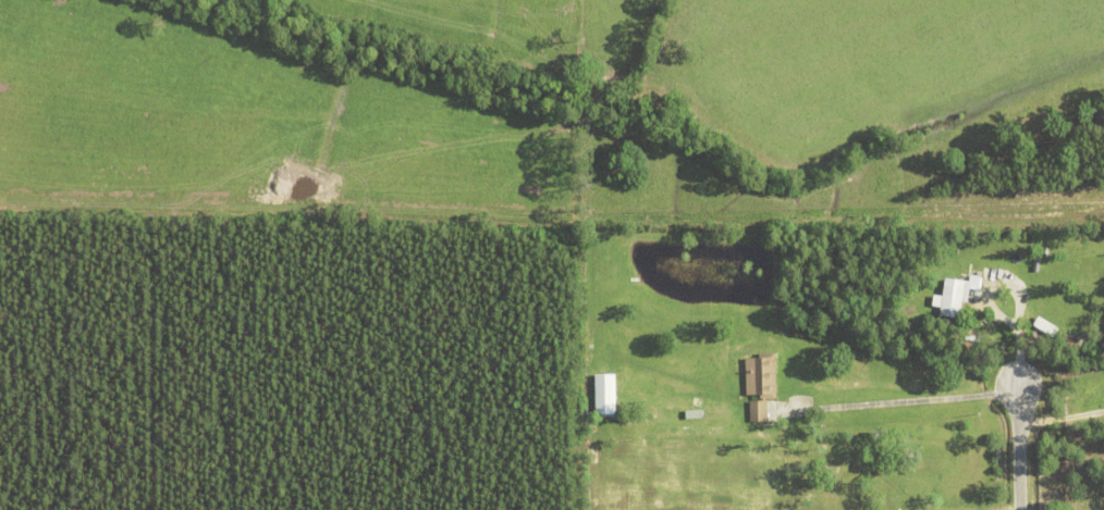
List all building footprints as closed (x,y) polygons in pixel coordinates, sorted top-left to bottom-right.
[(959,281),(959,277),(960,277),(960,274),(960,273),(960,263),(971,264),(969,282),(959,281)] [(982,279),(984,268),(997,270),(995,283),(982,279)] [(968,289),(971,270),(982,271),(981,277),(982,277),(980,290),(968,289)] [(940,316),(945,279),(966,282),(960,320),(940,316)] [(766,400),(766,402),(768,402),(769,423),(750,423),(750,402),(761,401),(761,396),(747,397),(746,359),(763,359),(763,354),(775,354),(776,400),(766,400)] [(597,373),(595,413),(618,414),(620,374),(597,373)] [(587,405),(597,403),(597,416),(587,416),(587,405)]
